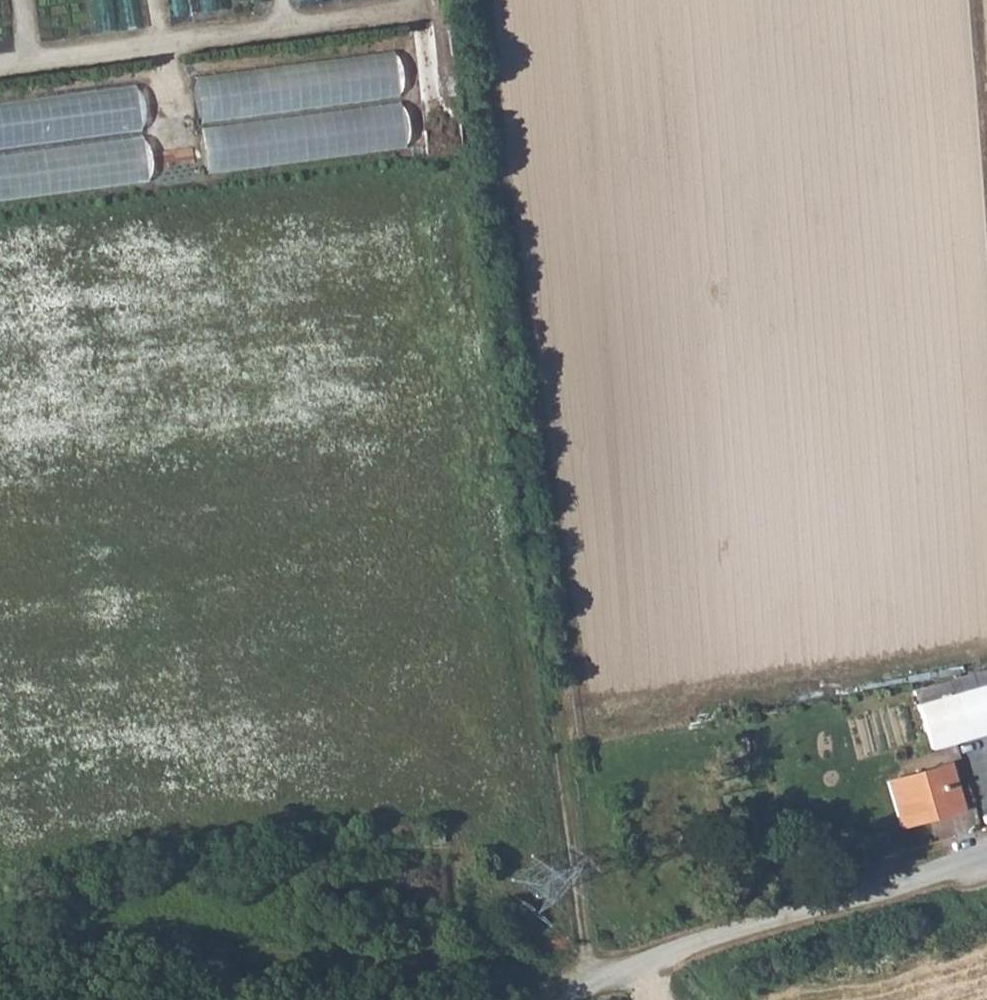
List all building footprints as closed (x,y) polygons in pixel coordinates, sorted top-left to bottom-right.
[(396,52),(197,72),(206,166),(407,146),(402,97),(401,97),(396,52)] [(147,89),(87,87),(85,137),(84,180),(145,182),(147,89)] [(923,702),(914,704),(926,748),(986,731),(986,684),(953,693),(923,702)] [(921,694),(923,702),(953,693),(951,685),(921,694)] [(948,764),(885,782),(898,826),(961,808),(948,764)]
